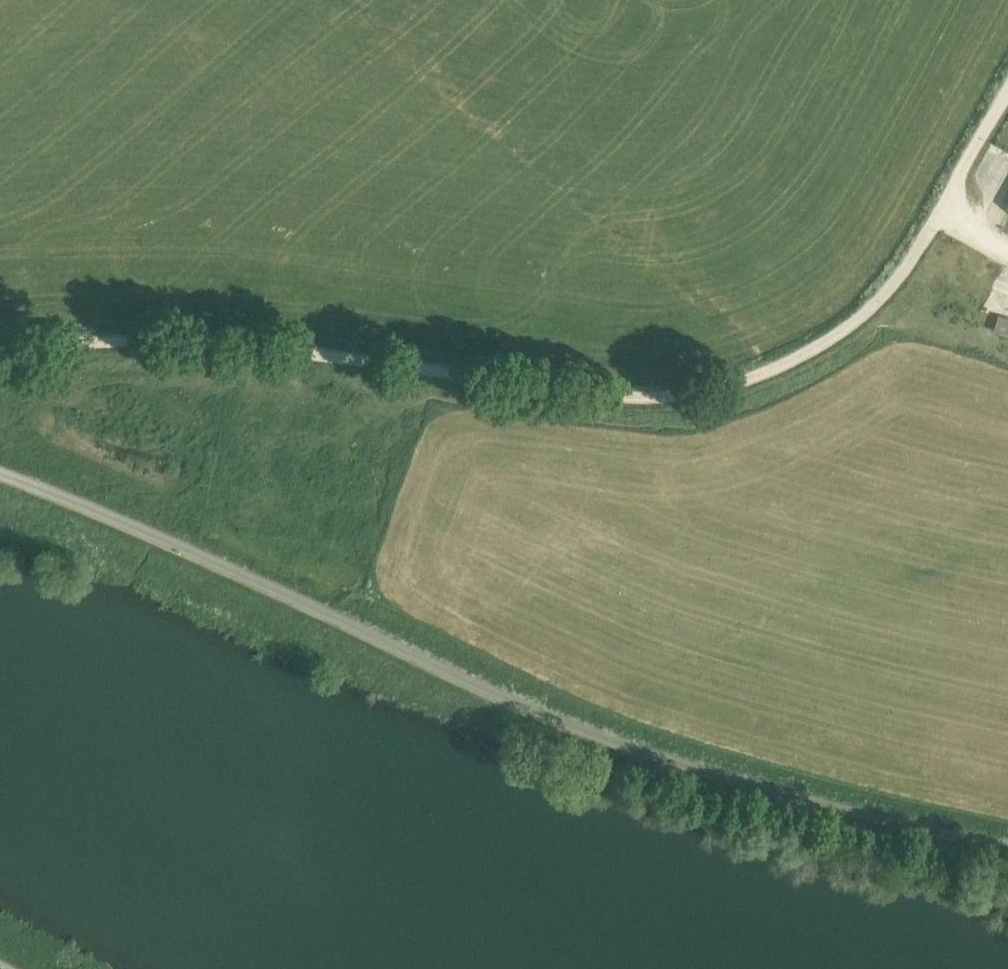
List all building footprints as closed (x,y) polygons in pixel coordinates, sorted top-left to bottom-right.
[(993,302),(1006,309),(1007,306),(1007,290),(1002,287),(993,302)]
